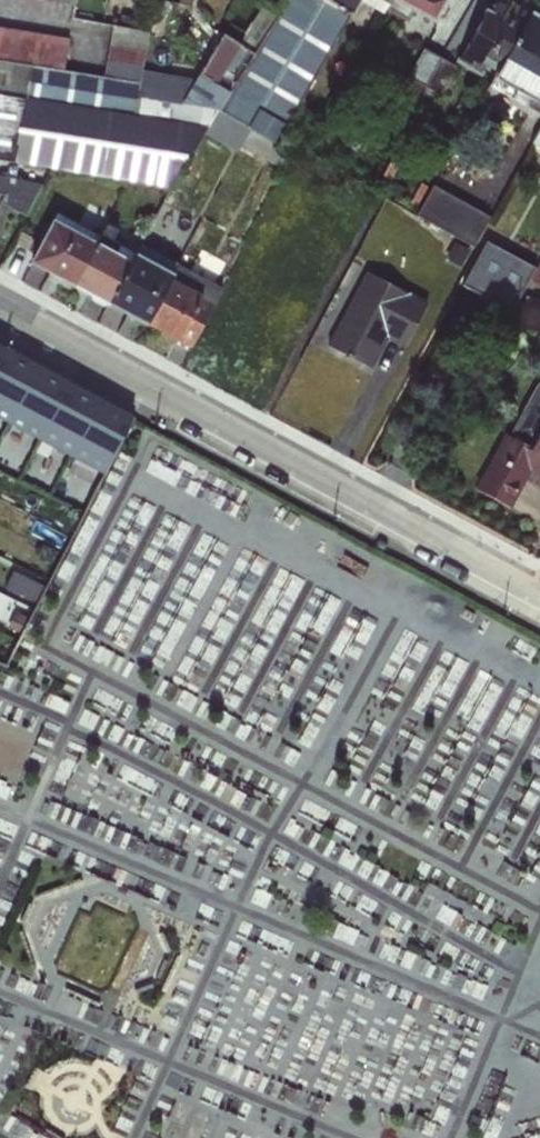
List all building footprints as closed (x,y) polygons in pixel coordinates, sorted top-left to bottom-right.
[(358,0),(286,0),(277,15),(261,5),(236,44),(222,35),(187,92),(165,86),(165,80),(140,76),(136,97),(216,110),(276,143),(356,3),(358,0)] [(356,3),(380,17),(384,11),(390,0),(358,0),(356,3)] [(384,11),(406,22),(412,13),(433,24),(448,0),(390,0),(384,11)] [(495,73),(529,12),(508,0),(490,0),(457,60),(480,74),(485,66),(495,73)] [(529,12),(495,73),(489,84),(539,115),(539,18),(529,12)] [(427,47),(414,73),(436,85),(450,59),(427,47)] [(480,242),(493,211),(482,206),(493,180),(447,160),(422,216),(480,242)] [(57,213),(33,261),(198,344),(228,284),(143,241),(136,253),(57,213)] [(483,247),(467,284),(504,301),(521,264),(483,247)] [(332,342),(387,370),(425,295),(369,267),(332,342)] [(486,491),(519,505),(534,470),(539,473),(539,378),(534,375),(486,491)] [(324,639),(345,598),(165,505),(160,548),(164,554),(146,588),(131,586),(125,597),(124,597),(116,612),(93,609),(92,614),(80,621),(177,672),(186,656),(208,644),(189,679),(209,689),(217,685),(224,688),(222,703),(250,689),(252,685),(252,678),(247,669),(254,655),(290,636),(296,624),(316,626),(311,635),(324,641),(324,639)] [(113,1003),(153,926),(102,899),(87,929),(81,926),(56,973),(113,1003)]
